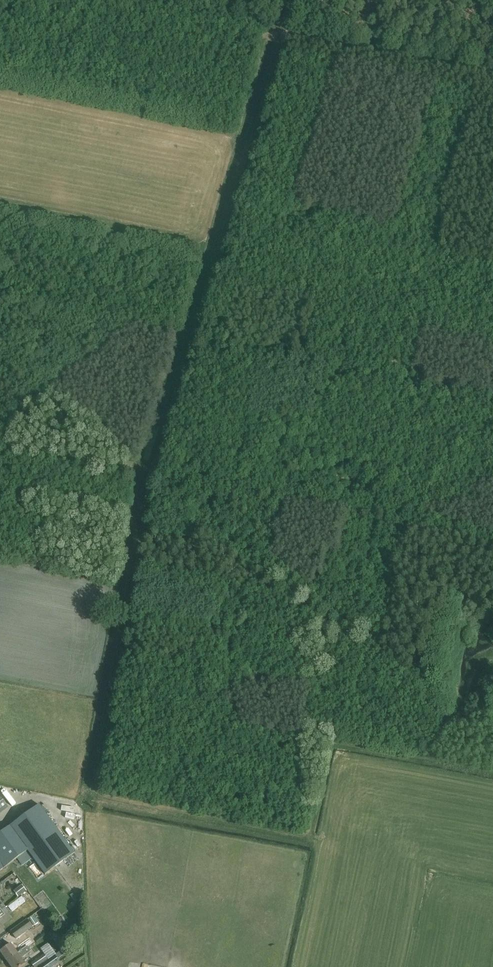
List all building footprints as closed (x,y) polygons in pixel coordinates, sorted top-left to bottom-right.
[(52,703),(41,701),(37,720),(48,722),(52,703)] [(48,722),(59,724),(63,706),(52,703),(48,722)] [(28,850),(45,874),(74,853),(39,804),(0,832),(0,870),(28,850)] [(12,901),(16,907),(21,904),(18,898),(12,901)] [(7,905),(10,912),(15,909),(12,902),(7,905)] [(5,915),(9,911),(5,907),(0,910),(0,918),(5,915)] [(10,931),(16,939),(33,927),(27,919),(10,931)] [(8,961),(28,946),(24,942),(14,949),(10,944),(0,951),(8,961)] [(8,961),(12,966),(21,966),(25,964),(21,958),(31,951),(28,946),(8,961)] [(44,954),(31,963),(34,966),(36,966),(48,959),(44,954)] [(39,966),(40,966),(53,966),(60,962),(55,955),(39,966)]
